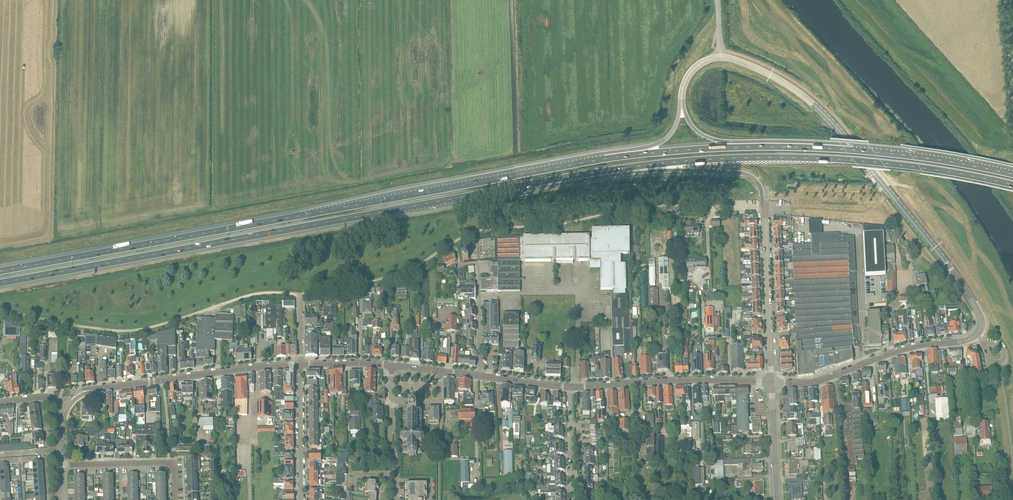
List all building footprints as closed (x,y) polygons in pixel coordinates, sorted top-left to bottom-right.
[(748,226),(757,226),(756,214),(752,215),(753,220),(744,220),(745,223),(748,223),(748,226)] [(775,215),(773,215),(773,226),(778,226),(782,226),(782,223),(786,223),(785,220),(787,220),(787,227),(788,227),(791,227),(791,225),(790,216),(775,215)] [(685,232),(685,237),(694,237),(694,233),(699,233),(699,225),(694,225),(694,222),(686,222),(686,225),(686,226),(686,232),(685,232)] [(863,233),(863,238),(865,275),(885,274),(883,227),(873,226),(873,233),(863,233)] [(608,233),(578,233),(578,236),(578,243),(582,243),(582,244),(612,244),(612,240),(612,233),(611,233),(608,233)] [(811,243),(792,244),(792,245),(792,248),(792,251),(792,257),(793,263),(793,270),(793,276),(793,279),(793,282),(794,289),(794,293),(794,295),(794,298),(794,304),(795,307),(795,314),(795,318),(796,328),(796,333),(796,343),(798,377),(812,375),(813,375),(814,374),(818,373),(818,372),(830,368),(831,368),(853,360),(851,348),(858,347),(857,342),(855,326),(858,325),(854,237),(845,237),(845,235),(839,236),(838,233),(811,235),(811,243)] [(896,290),(895,245),(885,245),(887,290),(896,290)] [(456,259),(454,253),(442,257),(444,263),(456,259)] [(706,257),(686,257),(686,268),(706,268),(706,257)] [(668,258),(659,259),(660,283),(662,283),(662,289),(669,289),(668,258)] [(438,272),(445,270),(443,264),(436,266),(438,272)] [(920,276),(914,277),(917,293),(923,292),(928,291),(925,275),(920,276)] [(397,285),(398,300),(407,299),(407,288),(408,288),(408,281),(405,281),(405,283),(397,285)] [(458,288),(458,289),(458,293),(458,300),(470,299),(475,299),(475,295),(475,288),(470,288),(470,287),(459,288),(458,288)] [(437,299),(437,308),(441,308),(441,306),(442,306),(458,306),(458,299),(457,299),(454,299),(437,299)] [(318,300),(311,300),(311,305),(317,305),(317,312),(321,312),(321,305),(321,300),(318,300)] [(467,311),(475,310),(475,305),(472,305),(472,301),(465,301),(466,311),(467,311)] [(498,303),(485,303),(485,326),(483,326),(483,345),(498,345),(498,355),(502,355),(501,369),(511,370),(512,350),(515,350),(515,349),(519,349),(519,341),(521,341),(521,336),(519,336),(519,314),(503,314),(503,324),(500,324),(500,328),(498,328),(498,303)] [(327,317),(327,329),(322,329),(322,332),(332,332),(332,314),(336,314),(335,304),(332,304),(332,308),(323,308),(323,313),(323,317),(327,317)] [(245,305),(239,305),(234,305),(234,317),(245,317),(245,305)] [(263,305),(263,329),(267,329),(267,330),(267,338),(276,338),(276,340),(279,340),(279,338),(286,338),(286,329),(283,329),(283,308),(283,305),(282,305),(271,305),(263,305)] [(706,332),(711,332),(714,332),(713,308),(705,308),(706,332)] [(467,311),(466,311),(464,311),(465,317),(466,317),(466,321),(472,320),(472,317),(476,317),(476,310),(475,310),(467,311)] [(888,329),(880,330),(879,311),(867,312),(868,332),(863,332),(863,340),(866,339),(866,341),(863,341),(863,346),(869,346),(881,346),(881,344),(889,343),(888,329)] [(197,321),(197,351),(197,366),(204,365),(205,365),(205,362),(205,352),(205,351),(206,351),(209,351),(215,351),(215,340),(233,340),(233,335),(233,315),(224,314),(224,312),(222,312),(219,312),(219,314),(215,314),(215,318),(207,318),(197,318),(197,321)] [(319,327),(320,327),(322,327),(322,323),(317,323),(317,316),(307,316),(307,318),(305,318),(305,322),(307,322),(307,324),(315,324),(315,327),(319,327)] [(457,316),(447,316),(447,331),(456,331),(457,316)] [(778,324),(787,324),(786,316),(781,316),(781,319),(778,319),(778,324)] [(927,316),(928,321),(930,337),(936,336),(934,327),(932,328),(931,316),(930,316),(927,316)] [(758,325),(761,324),(761,320),(757,320),(757,317),(752,317),(752,325),(756,325),(756,326),(758,325)] [(13,325),(4,320),(3,336),(19,336),(19,327),(13,325)] [(472,320),(466,321),(466,325),(467,325),(467,331),(475,331),(476,331),(476,324),(472,324),(472,320)] [(917,320),(915,320),(915,326),(917,332),(916,332),(917,334),(918,339),(923,338),(922,333),(922,331),(921,327),(919,327),(918,325),(917,320)] [(948,332),(950,332),(951,332),(951,333),(958,332),(958,331),(958,326),(959,326),(958,322),(947,323),(948,332)] [(756,325),(752,325),(752,329),(751,329),(751,332),(752,332),(752,333),(758,333),(758,330),(761,330),(761,324),(758,325),(756,326),(756,325)] [(787,324),(778,324),(778,329),(781,329),(782,332),(787,332),(787,330),(788,330),(790,330),(790,329),(789,329),(789,324),(787,324)] [(157,333),(157,339),(158,348),(158,373),(168,373),(167,355),(176,355),(175,329),(157,333)] [(411,334),(411,335),(414,342),(413,353),(411,353),(411,359),(411,360),(419,360),(419,335),(417,335),(417,331),(411,330),(411,334)] [(631,330),(612,330),(613,357),(632,356),(631,330)] [(352,339),(347,339),(347,331),(344,331),(344,342),(347,342),(347,356),(357,356),(357,335),(352,335),(352,339)] [(475,331),(467,331),(466,331),(466,341),(472,341),(472,337),(475,337),(475,331)] [(778,339),(779,343),(788,343),(788,339),(792,339),(791,338),(792,338),(792,337),(796,337),(796,333),(789,334),(789,336),(788,336),(781,336),(781,339),(778,339)] [(97,346),(97,336),(86,334),(85,345),(97,346)] [(317,335),(305,335),(305,356),(317,356),(317,335)] [(20,336),(19,352),(19,357),(21,357),(20,373),(29,373),(29,358),(26,357),(27,337),(20,336)] [(97,336),(97,346),(116,349),(117,339),(97,336)] [(320,356),(330,356),(330,338),(320,338),(320,356)] [(363,351),(363,356),(372,356),(372,347),(371,347),(371,339),(365,339),(365,347),(363,347),(363,351)] [(439,355),(438,363),(446,364),(447,358),(449,358),(450,339),(447,339),(447,341),(447,348),(446,348),(443,348),(442,355),(439,355)] [(333,340),(333,356),(344,356),(344,347),(337,347),(337,340),(333,340)] [(411,359),(411,353),(412,340),(407,340),(407,345),(408,345),(408,347),(402,347),(402,357),(411,359)] [(540,357),(540,353),(540,349),(542,347),(542,345),(540,345),(540,342),(535,342),(534,341),(534,346),(534,347),(532,348),(531,348),(531,349),(531,353),(531,356),(531,357),(531,361),(530,361),(531,361),(533,363),(533,364),(534,364),(537,364),(537,363),(539,361),(540,362),(540,361),(540,357)] [(296,346),(296,342),(286,343),(287,357),(291,356),(297,356),(296,346)] [(423,342),(422,362),(433,362),(434,343),(423,342)] [(188,343),(184,343),(184,345),(185,352),(188,351),(188,352),(189,352),(190,359),(189,359),(189,364),(189,368),(194,368),(194,367),(194,353),(196,353),(196,344),(188,345),(188,343)] [(184,345),(179,346),(180,369),(189,368),(189,364),(189,359),(185,359),(185,352),(184,345)] [(276,347),(277,357),(286,357),(286,347),(285,347),(285,345),(280,345),(280,347),(276,347)] [(663,370),(662,355),(661,355),(661,349),(662,349),(662,345),(656,346),(657,355),(652,356),(652,364),(657,364),(657,370),(663,370)] [(732,353),(732,365),(732,370),(743,370),(743,365),(742,345),(732,345),(731,350),(732,353)] [(693,355),(691,355),(692,368),(692,373),(702,372),(701,347),(699,347),(696,347),(696,355),(693,355)] [(961,348),(954,348),(955,361),(956,361),(960,361),(961,370),(965,370),(964,361),(960,361),(960,358),(962,358),(962,353),(961,348)] [(939,371),(938,365),(937,349),(927,350),(928,371),(939,371)] [(205,362),(205,365),(214,365),(213,357),(210,358),(210,357),(209,357),(209,351),(206,351),(205,351),(205,352),(205,362)] [(706,355),(705,355),(706,370),(714,369),(713,354),(715,354),(715,351),(712,351),(713,354),(707,355),(706,355)] [(792,371),(791,351),(780,352),(781,368),(783,368),(783,370),(787,370),(787,371),(786,371),(786,372),(792,371)] [(514,370),(524,371),(524,359),(524,354),(522,354),(522,353),(516,352),(515,358),(514,365),(514,370)] [(601,361),(600,361),(600,364),(601,364),(601,365),(601,372),(601,379),(611,379),(610,374),(610,360),(610,352),(601,352),(601,361)] [(127,359),(129,368),(126,369),(127,377),(134,376),(133,363),(136,363),(136,358),(136,354),(131,355),(131,358),(128,358),(127,359)] [(726,368),(725,355),(722,355),(722,360),(717,361),(718,373),(717,373),(717,374),(728,373),(728,368),(726,368)] [(641,370),(641,375),(651,375),(651,370),(650,357),(641,357),(641,370)] [(901,375),(899,358),(894,359),(894,360),(892,360),(892,365),(894,365),(895,376),(901,375)] [(619,359),(614,360),(613,360),(614,373),(615,378),(623,377),(621,359),(619,359)] [(546,371),(546,376),(560,376),(561,371),(561,365),(555,364),(555,361),(549,360),(549,364),(546,364),(546,371)] [(589,380),(589,374),(589,363),(580,363),(581,375),(581,380),(589,380)] [(54,388),(56,388),(55,373),(57,373),(56,367),(57,367),(57,364),(50,364),(51,375),(46,375),(47,387),(47,388),(53,387),(54,388)] [(883,371),(883,374),(886,374),(886,371),(885,364),(877,365),(878,371),(883,371)] [(342,367),(337,368),(337,374),(335,374),(336,376),(336,393),(342,393),(342,395),(342,404),(345,404),(345,395),(346,395),(346,388),(342,388),(342,374),(342,367)] [(0,374),(2,374),(4,374),(5,374),(5,379),(7,379),(8,381),(7,382),(5,382),(6,391),(9,390),(9,391),(9,394),(19,393),(18,388),(18,386),(17,386),(16,382),(16,375),(16,372),(12,372),(12,374),(8,374),(8,371),(7,371),(6,371),(6,368),(0,368),(0,374)] [(337,374),(337,368),(329,369),(330,375),(331,375),(331,393),(336,393),(336,376),(335,374),(337,374)] [(863,377),(863,380),(870,379),(870,377),(870,370),(862,370),(862,377),(863,377)] [(274,397),(275,397),(275,401),(294,401),(294,372),(293,371),(284,371),(284,382),(283,382),(283,387),(283,391),(275,391),(274,391),(274,397)] [(274,371),(274,376),(274,386),(282,387),(282,377),(283,377),(283,372),(274,371)] [(320,371),(312,371),(312,376),(314,376),(313,386),(317,386),(318,386),(318,383),(318,378),(324,378),(324,371),(320,371)] [(260,372),(260,377),(260,391),(271,391),(271,372),(260,372)] [(350,387),(360,387),(360,372),(350,372),(350,387)] [(862,383),(861,378),(861,373),(852,374),(852,384),(858,384),(858,388),(862,387),(862,383)] [(236,376),(236,399),(235,399),(236,415),(247,415),(247,399),(247,375),(236,376)] [(228,388),(227,378),(221,379),(222,407),(222,412),(228,411),(228,407),(233,407),(233,392),(228,392),(228,390),(226,390),(226,388),(228,388)] [(454,378),(444,378),(444,394),(444,401),(449,401),(455,401),(454,398),(458,398),(458,393),(458,380),(454,380),(454,378)] [(847,379),(840,380),(840,384),(840,385),(841,387),(844,386),(848,386),(848,392),(852,392),(851,386),(848,386),(847,379)] [(201,401),(216,400),(216,396),(213,396),(212,380),(201,380),(201,401)] [(463,391),(464,380),(458,380),(458,393),(463,393),(463,396),(463,406),(472,406),(472,399),(467,399),(467,391),(463,391)] [(471,380),(464,380),(463,391),(467,391),(467,399),(472,399),(474,399),(474,395),(471,395),(471,380)] [(890,381),(886,382),(883,382),(883,388),(879,389),(880,399),(888,398),(887,391),(890,391),(890,381)] [(178,392),(178,397),(178,401),(182,401),(182,395),(193,394),(193,384),(182,384),(182,392),(178,392)] [(500,403),(510,403),(511,386),(501,385),(500,403)] [(702,397),(701,386),(693,386),(694,405),(702,405),(702,397)] [(822,388),(823,411),(834,410),(832,386),(822,388)] [(156,398),(156,403),(156,408),(160,408),(160,398),(157,398),(157,394),(156,387),(148,389),(149,395),(149,401),(153,401),(153,398),(156,398)] [(672,387),(664,388),(665,406),(673,405),(672,398),(670,398),(670,396),(672,396),(672,387)] [(684,387),(675,387),(675,396),(676,396),(676,400),(680,400),(679,397),(684,397),(684,396),(685,396),(684,387)] [(749,403),(748,387),(736,387),(737,404),(736,404),(737,425),(737,431),(742,431),(743,433),(749,433),(748,403),(749,403)] [(526,393),(526,395),(531,396),(530,402),(534,403),(534,402),(536,402),(537,397),(535,397),(535,396),(534,396),(535,389),(527,388),(526,393)] [(135,408),(135,413),(145,413),(145,407),(144,407),(144,398),(144,397),(143,389),(134,391),(135,398),(135,399),(139,398),(139,407),(135,406),(135,408)] [(655,400),(654,389),(648,389),(648,392),(645,392),(645,401),(655,400)] [(800,413),(799,405),(797,405),(796,390),(796,389),(788,390),(789,399),(786,400),(786,410),(786,412),(787,412),(787,419),(798,419),(798,413),(800,413)] [(817,389),(808,389),(809,402),(809,410),(814,410),(813,402),(817,402),(817,389)] [(628,390),(618,391),(620,412),(630,411),(628,390)] [(135,399),(135,398),(133,398),(132,391),(125,392),(126,399),(132,399),(133,408),(135,408),(135,406),(135,399)] [(617,391),(608,392),(608,397),(608,407),(613,407),(613,415),(618,415),(618,407),(617,407),(617,396),(617,391)] [(119,393),(120,400),(118,400),(118,403),(126,402),(125,399),(126,399),(125,392),(119,393)] [(488,412),(494,412),(494,404),(493,404),(493,401),(492,392),(487,393),(487,394),(484,394),(484,397),(483,397),(482,397),(482,398),(483,398),(483,401),(478,401),(478,402),(479,402),(479,408),(487,408),(488,408),(488,412)] [(596,393),(595,393),(596,399),(596,402),(596,405),(600,404),(601,409),(604,409),(604,406),(604,401),(603,401),(602,392),(596,393)] [(105,393),(95,394),(96,406),(106,405),(105,393)] [(853,439),(852,439),(854,464),(857,464),(857,460),(864,459),(859,393),(852,394),(852,403),(853,409),(851,410),(853,439)] [(541,399),(541,403),(547,403),(547,406),(549,406),(549,408),(553,408),(553,406),(553,403),(553,397),(549,396),(549,394),(541,394),(541,399)] [(553,394),(553,397),(553,403),(562,403),(562,397),(561,397),(561,394),(553,394)] [(948,398),(935,399),(936,420),(949,419),(948,398)] [(901,399),(902,411),(910,410),(910,399),(901,399)] [(272,401),(257,401),(257,417),(272,417),(272,401)] [(380,402),(373,402),(373,423),(373,422),(377,422),(377,420),(383,420),(383,416),(382,416),(382,413),(383,413),(383,407),(379,407),(379,405),(380,405),(380,402)] [(844,410),(842,410),(842,415),(844,440),(852,439),(853,439),(851,410),(853,409),(852,403),(843,404),(844,410)] [(403,407),(403,408),(403,434),(401,437),(401,436),(400,437),(401,437),(401,440),(400,440),(401,441),(403,443),(403,447),(403,454),(407,454),(408,453),(409,455),(408,456),(409,456),(409,455),(411,456),(411,457),(413,457),(414,457),(414,456),(416,455),(416,456),(417,456),(416,455),(418,454),(424,454),(424,450),(424,447),(422,447),(422,443),(424,441),(425,440),(424,440),(424,437),(425,437),(424,436),(424,437),(422,435),(422,434),(422,418),(426,418),(426,416),(429,416),(429,422),(439,422),(439,420),(439,419),(439,407),(429,407),(429,411),(422,411),(422,410),(421,410),(420,409),(421,408),(420,408),(420,409),(418,409),(418,408),(418,407),(416,407),(416,406),(417,406),(417,405),(416,405),(416,404),(415,404),(415,405),(410,405),(410,404),(409,404),(408,404),(408,406),(409,406),(409,407),(404,408),(404,407),(403,407)] [(88,417),(92,417),(92,416),(93,416),(93,413),(92,413),(92,408),(83,408),(83,420),(88,420),(88,417)] [(460,426),(465,426),(475,425),(475,410),(459,410),(460,426)] [(293,421),(293,412),(290,413),(290,412),(286,412),(282,412),(278,412),(278,416),(282,416),(282,421),(293,421)] [(654,415),(646,415),(646,463),(654,462),(654,415)] [(832,416),(824,416),(824,426),(826,426),(826,430),(831,430),(831,426),(832,426),(832,416)] [(360,417),(350,417),(350,431),(360,431),(360,428),(360,417)] [(506,421),(502,421),(502,428),(512,428),(512,417),(506,417),(506,421)] [(756,417),(751,417),(751,421),(752,421),(753,424),(752,424),(753,433),(758,433),(758,431),(761,431),(760,419),(757,420),(757,422),(756,422),(756,417)] [(213,426),(213,418),(199,418),(199,427),(213,426)] [(629,419),(620,419),(620,431),(629,430),(629,419)] [(788,436),(791,436),(796,435),(795,424),(801,424),(801,420),(790,421),(790,424),(787,424),(787,426),(788,426),(788,429),(787,429),(788,436)] [(699,422),(691,422),(692,439),(700,439),(699,422)] [(991,444),(990,440),(990,428),(988,428),(988,422),(979,423),(981,444),(991,444)] [(556,424),(553,423),(552,423),(551,423),(551,424),(548,424),(549,432),(554,432),(563,432),(563,426),(556,426),(556,424)] [(145,427),(135,427),(135,436),(136,436),(153,436),(157,436),(161,436),(160,426),(145,426),(145,427)] [(41,430),(32,432),(32,436),(35,435),(36,438),(34,438),(34,440),(35,442),(35,444),(41,444),(40,442),(43,442),(42,434),(41,430)] [(563,432),(554,432),(554,435),(551,435),(551,437),(549,437),(549,440),(557,440),(557,437),(564,437),(563,432)] [(534,435),(526,435),(526,446),(530,446),(530,438),(534,438),(534,435)] [(157,436),(153,436),(153,443),(141,443),(141,447),(144,447),(144,452),(150,452),(150,449),(155,449),(155,443),(157,443),(157,436)] [(76,437),(75,446),(76,446),(76,445),(80,446),(84,447),(84,443),(88,443),(88,437),(76,437)] [(966,437),(954,438),(955,455),(967,454),(966,437)] [(106,452),(105,440),(99,440),(99,438),(95,438),(95,453),(100,453),(101,453),(101,452),(106,452)] [(802,446),(802,438),(796,438),(796,442),(788,443),(788,446),(790,446),(790,447),(788,447),(789,454),(794,454),(798,454),(798,446),(802,446)] [(122,441),(119,441),(118,439),(115,439),(115,445),(119,445),(119,446),(118,446),(119,453),(126,453),(125,446),(122,446),(122,441)] [(738,439),(733,440),(734,444),(738,444),(744,444),(744,454),(745,454),(761,453),(762,453),(762,443),(757,443),(746,444),(746,439),(738,439)] [(106,452),(106,453),(114,453),(113,445),(109,445),(109,440),(105,440),(106,452)] [(550,444),(548,445),(548,447),(550,449),(554,448),(564,448),(564,442),(557,443),(557,440),(549,440),(550,444)] [(763,463),(749,464),(749,459),(723,460),(722,440),(713,441),(714,470),(715,471),(715,473),(715,480),(723,479),(723,465),(743,464),(743,469),(744,469),(745,471),(745,476),(752,476),(752,472),(763,471),(763,463)] [(564,448),(554,448),(554,451),(553,451),(552,452),(552,453),(550,453),(550,457),(557,456),(557,454),(564,453),(564,448)] [(585,449),(586,465),(594,464),(594,448),(585,449)] [(513,474),(512,450),(503,450),(504,474),(513,474)] [(698,450),(692,450),(692,466),(693,485),(704,484),(703,468),(698,468),(698,450)] [(557,456),(550,457),(550,460),(550,465),(564,464),(564,459),(557,459),(557,456)] [(790,474),(795,474),(798,474),(797,461),(789,461),(789,467),(790,467),(790,469),(789,469),(790,474)] [(468,462),(460,462),(461,485),(469,485),(468,462)] [(565,470),(564,464),(550,465),(550,469),(550,473),(558,473),(558,470),(565,470)] [(583,478),(598,478),(598,475),(593,475),(592,468),(583,468),(584,475),(583,475),(583,478)] [(550,473),(546,473),(546,477),(551,477),(553,477),(553,478),(555,478),(555,481),(565,481),(565,475),(558,476),(558,473),(550,473)] [(598,481),(598,478),(583,478),(583,481),(584,481),(584,488),(593,488),(593,481),(598,481)] [(757,479),(744,479),(744,483),(755,482),(755,495),(761,495),(764,495),(763,490),(763,489),(764,488),(763,488),(763,481),(762,481),(762,478),(757,479)] [(804,483),(804,482),(804,478),(796,478),(796,483),(790,483),(790,491),(792,491),(792,493),(791,493),(791,499),(801,499),(800,483),(804,483)] [(363,479),(363,481),(365,481),(365,486),(365,492),(368,492),(376,492),(376,489),(375,489),(375,487),(375,486),(376,486),(376,482),(371,481),(371,479),(364,479),(363,479)] [(285,489),(293,489),(293,482),(281,482),(281,480),(274,480),(274,485),(284,485),(285,489)] [(565,481),(555,481),(549,482),(549,486),(548,486),(548,490),(555,489),(558,489),(558,486),(565,486),(565,481)] [(425,498),(425,497),(427,497),(427,492),(425,492),(425,489),(425,487),(427,487),(427,483),(406,483),(406,488),(408,488),(408,489),(408,492),(406,492),(406,497),(409,497),(409,498),(408,498),(408,499),(425,499),(425,498)] [(988,487),(976,487),(976,495),(988,495),(988,487)] [(286,499),(294,499),(294,494),(293,494),(293,490),(287,490),(287,491),(285,491),(283,491),(283,496),(286,496),(286,499)]
